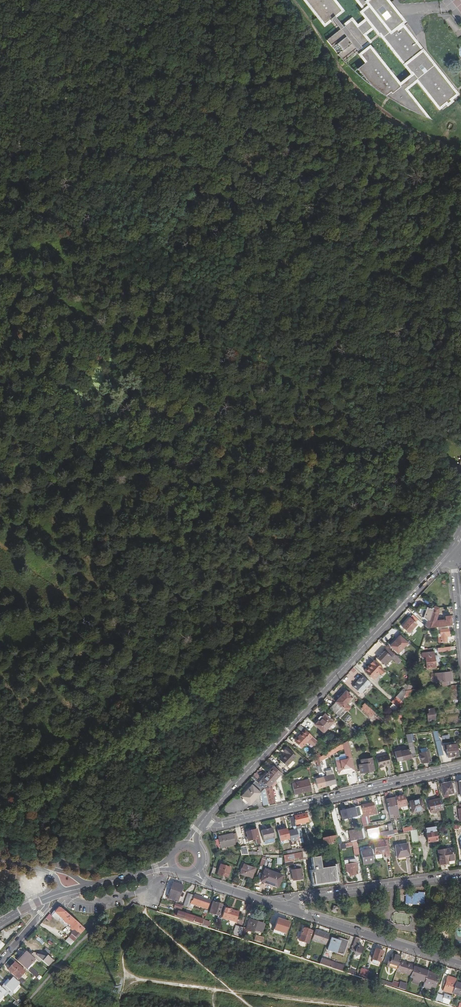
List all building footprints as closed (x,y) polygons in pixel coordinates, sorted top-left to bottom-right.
[(310,7),(309,8),(316,16),(317,15),(322,10),(324,12),(318,17),(324,24),(341,10),(333,0),(305,0),(310,7)] [(369,5),(364,9),(361,12),(367,19),(357,27),(351,20),(326,40),(331,46),(336,52),(344,62),(366,43),(360,36),(372,26),(378,34),(379,33),(386,27),(389,31),(382,37),(387,42),(385,43),(402,64),(403,63),(410,72),(411,72),(414,76),(400,87),(376,57),(379,54),(373,47),(363,54),(368,59),(357,68),(372,88),(379,93),(386,98),(391,94),(397,101),(395,103),(411,111),(417,106),(406,92),(405,93),(403,90),(404,89),(416,79),(439,107),(445,102),(447,104),(450,101),(449,99),(456,94),(422,51),(413,42),(417,39),(412,31),(406,23),(401,28),(398,25),(400,23),(396,19),(394,21),(390,16),(389,10),(388,3),(387,0),(365,0),(369,5)] [(365,0),(357,0),(364,9),(369,5),(365,0)] [(396,19),(400,23),(403,21),(388,3),(389,10),(390,16),(394,21),(396,19)] [(386,27),(379,33),(382,37),(389,31),(386,27)] [(422,51),(420,46),(417,39),(413,42),(422,51)] [(386,98),(395,103),(397,101),(391,94),(386,98)] [(417,106),(411,111),(422,116),(424,114),(417,106)] [(439,628),(447,627),(451,626),(450,617),(444,618),(445,622),(433,623),(438,609),(433,607),(433,610),(428,622),(426,621),(426,622),(424,627),(426,629),(439,628)] [(422,618),(426,622),(426,621),(428,622),(433,610),(432,609),(431,610),(426,609),(422,618)] [(417,621),(412,616),(401,627),(408,634),(416,626),(414,624),(417,621)] [(447,627),(439,628),(440,643),(448,642),(447,637),(448,637),(447,627)] [(397,654),(406,644),(409,641),(402,635),(400,637),(399,636),(392,643),(393,645),(390,647),(397,654)] [(398,658),(387,648),(377,659),(384,666),(391,659),(394,662),(398,658)] [(435,663),(434,657),(434,653),(421,654),(422,658),(425,658),(426,670),(435,669),(435,663)] [(364,671),(365,672),(374,662),(373,661),(364,671)] [(365,672),(372,679),(378,672),(380,674),(381,674),(384,671),(374,662),(365,672)] [(378,672),(372,679),(374,680),(380,674),(378,672)] [(441,683),(447,682),(446,673),(434,674),(435,684),(441,683)] [(370,684),(362,676),(359,679),(359,678),(356,681),(356,682),(352,687),(360,695),(370,684)] [(399,711),(404,697),(406,691),(403,689),(391,703),(398,709),(399,711)] [(345,692),(335,702),(341,708),(344,704),(351,698),(345,692)] [(346,712),(341,708),(335,702),(329,708),(340,718),(346,712)] [(375,713),(364,704),(362,706),(363,707),(361,709),(370,717),(375,713)] [(324,714),(314,724),(323,732),(332,722),(324,714)] [(301,747),(311,736),(305,731),(295,741),(301,747)] [(410,734),(405,735),(409,750),(411,759),(416,757),(410,734)] [(339,774),(355,770),(348,743),(342,744),(346,759),(335,762),(339,774)] [(456,745),(446,746),(446,750),(447,757),(457,756),(456,745)] [(295,757),(286,748),(282,751),(285,754),(279,761),(286,767),(295,757)] [(411,759),(409,750),(401,752),(400,751),(395,752),(397,762),(411,759)] [(318,758),(319,762),(329,756),(328,752),(318,758)] [(420,756),(419,757),(420,760),(421,760),(421,761),(424,760),(425,762),(429,761),(427,752),(419,753),(420,756)] [(384,766),(390,764),(388,754),(375,757),(378,768),(384,767),(384,766)] [(360,773),(373,770),(371,759),(361,761),(361,765),(359,766),(360,773)] [(272,767),(267,773),(274,780),(280,774),(272,767)] [(267,773),(261,779),(268,787),(274,780),(267,773)] [(328,776),(323,778),(325,787),(335,784),(333,775),(332,776),(328,776)] [(317,788),(325,787),(323,778),(315,779),(317,788)] [(270,788),(268,787),(261,779),(257,783),(258,784),(264,790),(268,804),(275,802),(273,792),(272,788),(270,788)] [(311,791),(310,784),(309,780),(292,784),(295,796),(311,791)] [(251,803),(261,793),(255,787),(258,784),(257,783),(255,781),(252,785),(251,784),(242,795),(242,798),(243,799),(243,798),(247,802),(248,803),(251,803)] [(440,785),(443,799),(447,798),(447,795),(452,794),(450,783),(440,785)] [(264,790),(258,784),(255,787),(261,793),(264,790)] [(279,791),(273,792),(275,802),(281,801),(279,791)] [(396,806),(397,807),(401,806),(401,808),(406,807),(404,796),(396,798),(396,799),(395,800),(396,806)] [(388,808),(387,808),(389,815),(393,814),(393,816),(398,815),(397,807),(396,806),(395,806),(393,799),(386,801),(388,808)] [(410,802),(412,814),(423,811),(421,799),(410,802)] [(436,804),(428,806),(431,814),(443,811),(442,807),(440,800),(435,801),(436,804)] [(372,804),(361,806),(363,816),(368,815),(368,813),(374,812),(372,804)] [(356,817),(354,808),(340,811),(342,821),(356,817)] [(307,822),(305,814),(294,817),(296,825),(307,822)] [(287,827),(277,829),(280,841),(290,839),(287,827)] [(274,838),(272,829),(261,831),(263,841),(274,838)] [(352,843),(357,842),(366,840),(364,829),(349,831),(352,843)] [(255,844),(260,844),(257,830),(246,832),(248,841),(254,840),(255,844)] [(299,841),(296,830),(289,832),(291,842),(295,841),(295,842),(299,841)] [(426,834),(427,843),(436,842),(435,833),(426,834)] [(235,845),(232,834),(218,838),(220,849),(235,845)] [(324,848),(338,845),(337,842),(336,842),(335,836),(322,839),(324,848)] [(310,841),(306,842),(307,848),(317,846),(316,840),(313,841),(313,838),(309,839),(310,841)] [(372,843),(374,855),(382,854),(382,853),(384,852),(385,855),(385,858),(390,857),(387,840),(372,843)] [(396,847),(397,858),(409,856),(407,845),(396,847)] [(246,846),(239,847),(241,855),(263,855),(261,847),(258,848),(259,852),(248,852),(246,846)] [(437,851),(439,865),(445,865),(445,862),(453,861),(452,854),(451,854),(451,849),(437,851)] [(361,852),(363,865),(373,863),(371,850),(361,852)] [(301,853),(302,859),(310,858),(308,851),(306,852),(302,853),(301,853)] [(313,871),(311,871),(313,886),(339,883),(336,867),(322,869),(320,857),(311,859),(313,871)] [(293,861),(284,863),(285,869),(294,868),(293,861)] [(220,865),(217,875),(227,878),(230,868),(220,865)] [(243,866),(240,875),(251,878),(254,869),(243,866)] [(292,876),(289,876),(289,882),(303,880),(301,870),(291,871),(292,876)] [(265,871),(261,881),(278,887),(282,877),(265,871)] [(167,899),(178,903),(183,886),(173,883),(167,899)] [(405,895),(405,906),(407,906),(407,910),(411,911),(411,905),(417,905),(417,904),(423,904),(424,894),(418,893),(418,895),(411,894),(411,895),(405,895)] [(189,908),(190,905),(191,901),(192,897),(188,895),(184,906),(189,908)] [(193,902),(191,901),(190,905),(202,909),(203,905),(208,907),(209,902),(194,897),(193,902)] [(218,919),(221,920),(225,907),(222,905),(213,902),(209,913),(218,916),(218,919)] [(184,906),(182,906),(180,912),(194,917),(195,915),(188,913),(189,908),(184,906)] [(73,942),(85,929),(60,907),(55,912),(65,920),(64,921),(67,923),(71,926),(71,927),(75,930),(71,933),(74,936),(70,939),(73,942)] [(225,908),(222,918),(236,922),(239,912),(225,908)] [(202,925),(203,925),(204,922),(203,921),(204,920),(194,917),(180,912),(176,911),(175,916),(184,919),(202,925)] [(273,931),(285,935),(289,922),(277,919),(273,931)] [(247,929),(243,928),(241,934),(246,936),(247,931),(254,933),(255,931),(261,933),(264,924),(250,920),(247,929)] [(241,934),(243,928),(236,926),(234,932),(241,934)] [(308,944),(310,938),(312,931),(303,929),(301,935),(299,941),(308,944)] [(315,931),(312,938),(322,941),(321,944),(326,946),(329,936),(315,931)] [(328,950),(343,955),(348,941),(339,938),(338,941),(332,938),(328,950)] [(351,951),(355,953),(357,946),(359,939),(355,938),(351,951)] [(289,949),(290,945),(279,942),(278,946),(283,948),(282,949),(284,949),(284,951),(288,952),(289,949)] [(375,950),(372,960),(379,962),(382,952),(375,950)] [(17,960),(26,968),(34,959),(26,951),(17,960)] [(31,954),(40,962),(42,960),(48,965),(54,959),(50,956),(47,955),(46,956),(45,954),(34,951),(31,954)] [(388,963),(398,966),(399,962),(400,958),(392,955),(391,960),(389,959),(388,963)] [(322,957),(319,964),(343,971),(345,965),(322,957)] [(8,969),(18,978),(24,971),(14,962),(8,969)] [(398,966),(396,971),(410,976),(413,967),(414,966),(399,962),(398,966)] [(36,977),(39,974),(31,967),(28,970),(33,974),(36,977)] [(421,969),(413,967),(410,976),(410,977),(424,982),(427,974),(427,973),(420,970),(421,969)] [(40,980),(33,974),(31,977),(37,983),(40,980)] [(438,977),(427,974),(424,982),(423,985),(434,989),(438,977)] [(443,991),(451,994),(456,979),(447,976),(446,981),(445,981),(443,986),(444,986),(443,991)] [(5,991),(11,995),(13,993),(11,992),(19,983),(13,977),(5,986),(3,984),(1,987),(5,991)] [(452,992),(460,995),(460,986),(455,984),(452,992)] [(444,997),(437,995),(435,1000),(448,1005),(451,995),(448,994),(447,995),(445,1000),(444,999),(444,997)]
